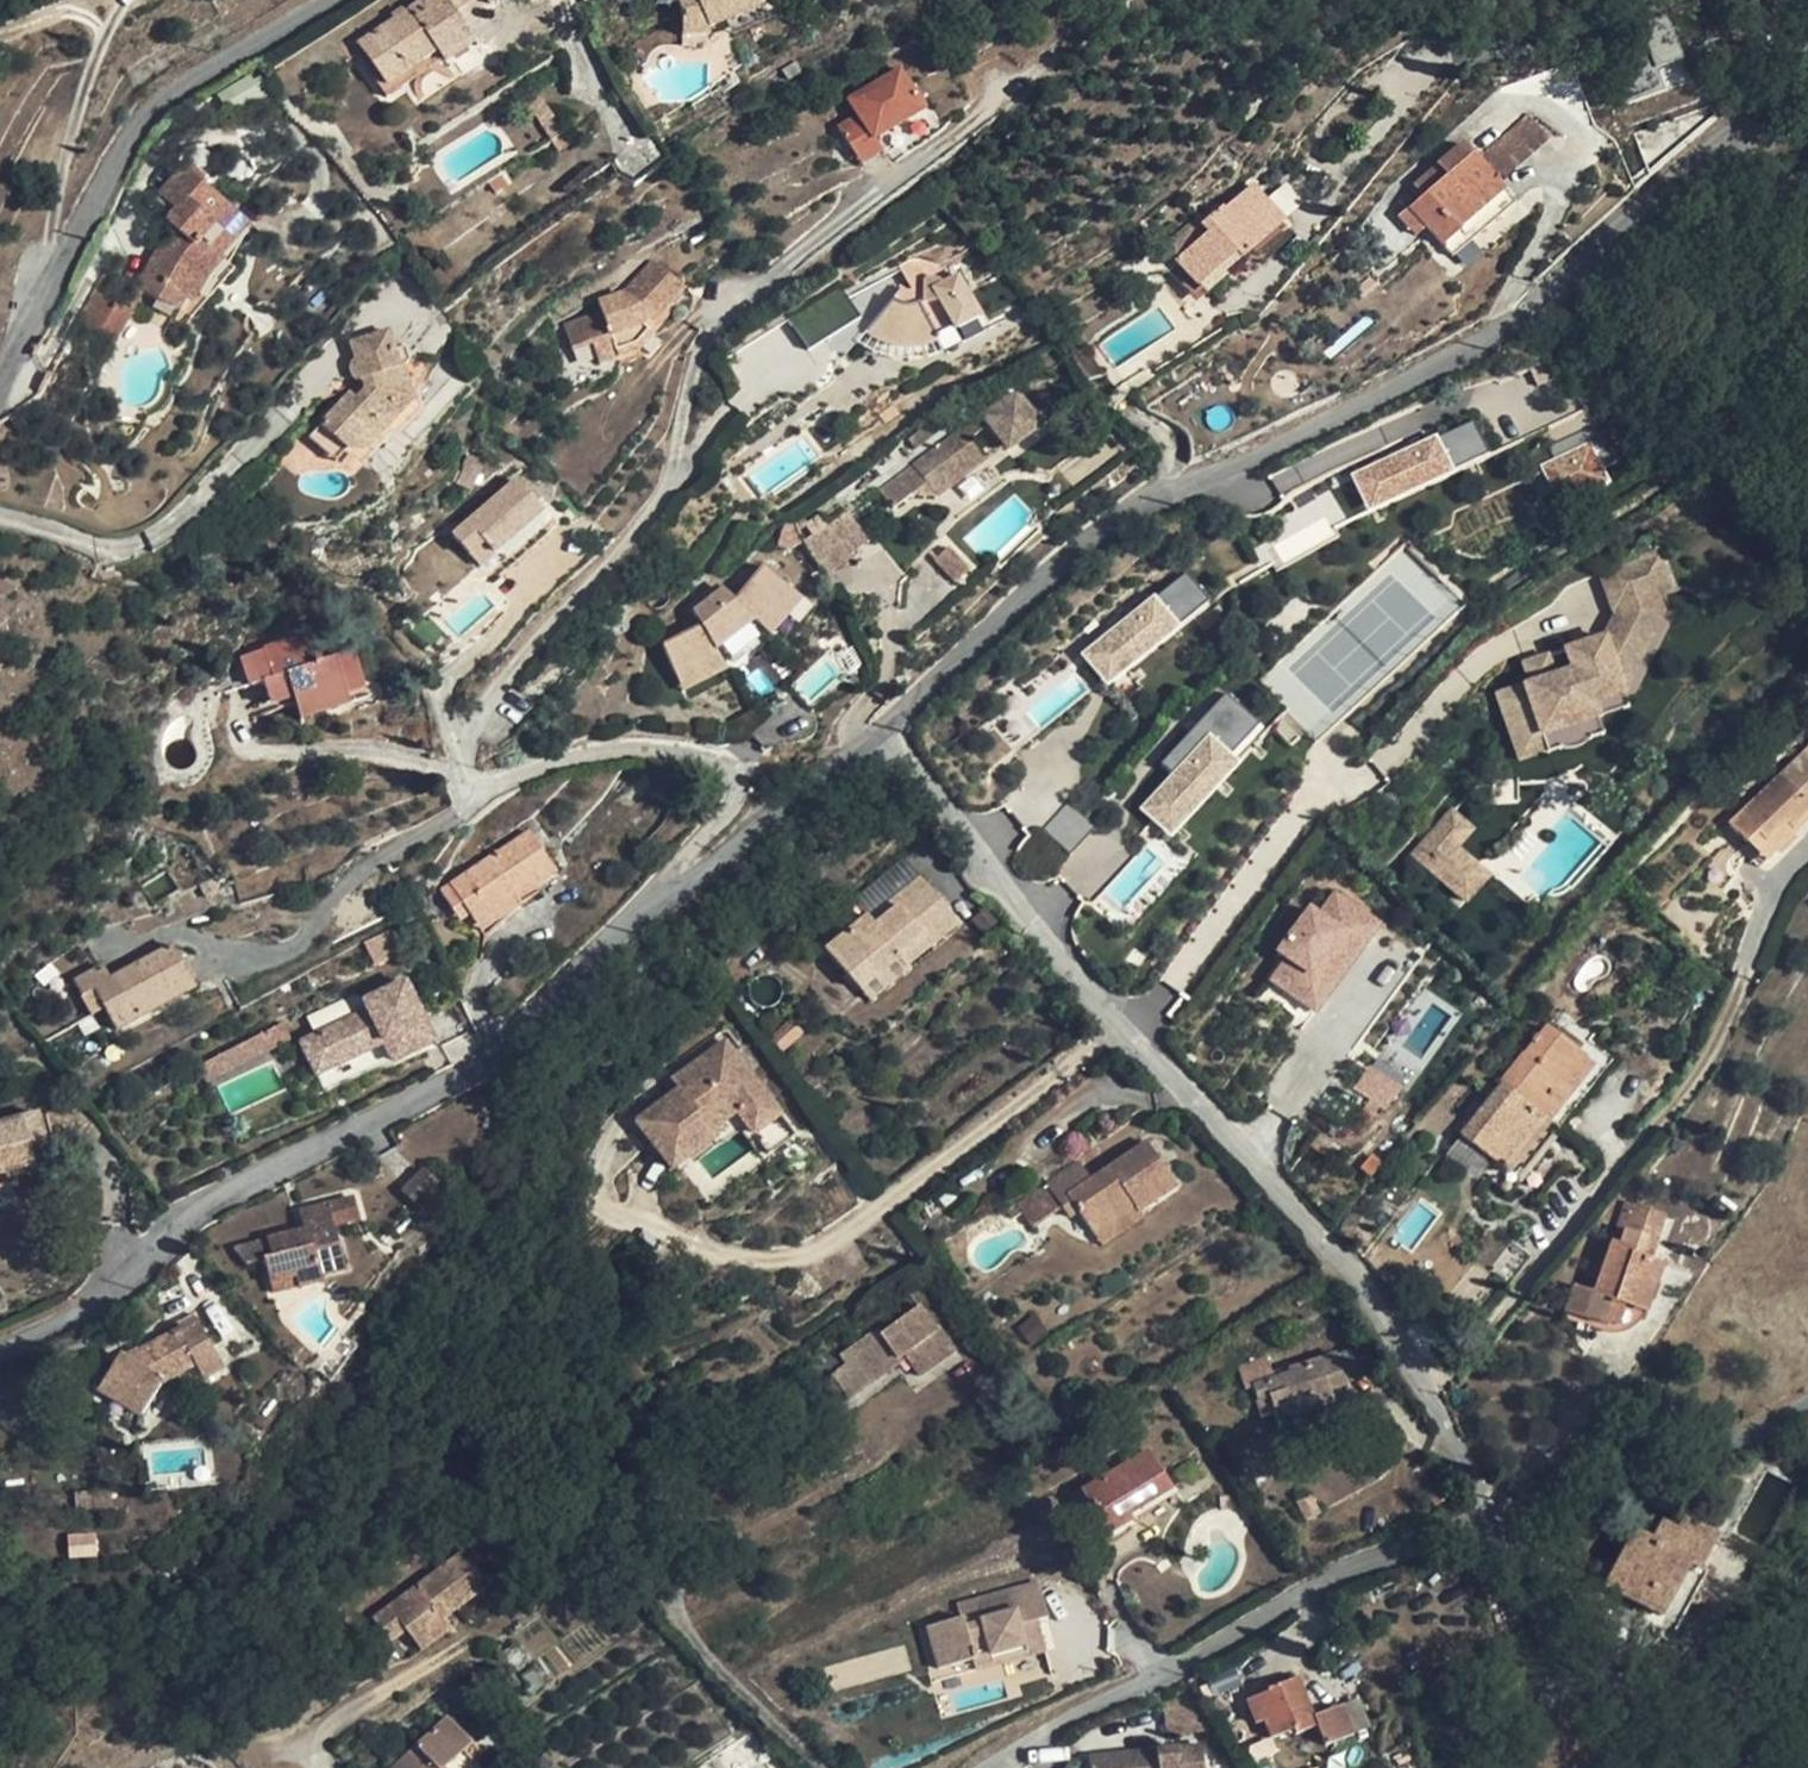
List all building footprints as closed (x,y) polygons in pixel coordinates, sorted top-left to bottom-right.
[(447,0),(424,0),(359,44),(353,48),(387,97),(442,59),(444,63),(475,41),(453,9),(447,0)] [(453,9),(466,0),(447,0),(453,9)] [(761,0),(684,0),(678,2),(682,12),(682,34),(710,35),(710,27),(725,21),(763,6),(761,0)] [(769,20),(763,6),(725,21),(731,36),(769,20)] [(1610,71),(1622,107),(1663,92),(1656,72),(1682,61),(1668,14),(1640,24),(1651,56),(1610,71)] [(801,73),(795,63),(783,71),(789,81),(801,73)] [(925,111),(902,69),(851,99),(860,114),(837,127),(861,168),(883,155),(874,140),(925,111)] [(1262,101),(1259,98),(1253,104),(1242,99),(1233,110),(1246,122),(1252,118),(1261,109),(1258,106),(1262,101)] [(522,110),(510,118),(523,138),(535,131),(522,110)] [(1539,141),(1543,145),(1551,138),(1528,113),(1517,123),(1522,128),(1539,141)] [(1522,128),(1517,123),(1480,156),(1502,181),(1543,145),(1539,141),(1522,128)] [(585,137),(578,125),(552,142),(559,153),(585,137)] [(1416,216),(1426,227),(1452,257),(1515,202),(1505,191),(1463,143),(1415,185),(1424,195),(1399,217),(1406,225),(1416,216)] [(248,222),(185,166),(159,195),(176,209),(170,216),(169,219),(170,224),(171,226),(181,235),(170,251),(160,246),(137,289),(159,301),(166,287),(183,296),(176,311),(190,319),(233,268),(228,264),(251,224),(248,222)] [(507,185),(501,173),(487,182),(495,193),(507,185)] [(1283,223),(1252,186),(1224,210),(1222,208),(1198,227),(1193,219),(1162,246),(1197,285),(1243,246),(1249,252),(1283,223)] [(1426,227),(1416,216),(1406,225),(1416,235),(1426,227)] [(927,261),(920,258),(909,260),(899,265),(912,289),(909,289),(903,285),(867,329),(873,334),(880,338),(893,343),(906,345),(918,344),(930,341),(939,337),(937,335),(953,326),(954,330),(979,317),(953,266),(947,268),(943,268),(927,261)] [(685,287),(655,260),(626,294),(599,303),(602,313),(564,326),(572,349),(591,343),(599,363),(617,356),(639,349),(660,324),(676,305),(672,301),(685,287)] [(183,296),(166,287),(159,301),(176,311),(183,296)] [(80,322),(100,335),(117,303),(96,291),(80,322)] [(1050,316),(1035,296),(1029,300),(1043,320),(1050,316)] [(118,301),(117,303),(100,335),(112,343),(132,308),(118,301)] [(865,326),(856,312),(824,333),(840,353),(865,326)] [(390,332),(389,331),(388,332),(351,342),(352,344),(356,359),(353,363),(351,366),(352,372),(353,376),(355,378),(357,380),(360,380),(362,381),(363,383),(364,386),(366,390),(356,401),(349,395),(321,425),(309,438),(326,452),(337,440),(348,450),(368,449),(412,402),(413,400),(413,399),(403,367),(409,360),(405,346),(395,349),(390,332)] [(1102,376),(1085,347),(1072,355),(1087,382),(1102,376)] [(1041,426),(1016,391),(980,418),(963,431),(961,429),(879,490),(893,508),(911,495),(937,496),(985,460),(969,439),(988,424),(1008,451),(1041,426)] [(1453,472),(1485,455),(1469,421),(1436,436),(1350,474),(1367,511),(1453,472)] [(1547,445),(1554,458),(1540,464),(1556,508),(1608,486),(1602,468),(1613,461),(1596,425),(1547,445)] [(348,450),(337,440),(326,452),(336,462),(348,450)] [(485,462),(472,455),(458,484),(472,490),(485,462)] [(543,511),(517,481),(453,535),(469,554),(483,541),(494,553),(543,511)] [(847,511),(827,523),(851,554),(870,540),(847,511)] [(856,559),(851,554),(827,523),(804,539),(826,580),(856,559)] [(494,553),(483,541),(469,554),(480,565),(494,553)] [(944,544),(932,553),(953,574),(965,564),(944,544)] [(1677,587),(1664,548),(1605,568),(1619,607),(1621,606),(1609,635),(1570,649),(1577,669),(1537,683),(1504,695),(1519,738),(1545,729),(1547,735),(1603,716),(1598,701),(1628,691),(1627,688),(1666,606),(1661,593),(1677,587)] [(786,585),(763,567),(735,600),(724,588),(693,611),(702,626),(663,645),(674,671),(693,662),(701,681),(727,667),(724,663),(767,632),(770,635),(788,613),(773,600),(786,585)] [(1183,626),(1208,598),(1186,571),(1153,595),(1077,655),(1104,690),(1183,626)] [(802,597),(786,585),(773,600),(788,613),(802,597)] [(320,662),(312,634),(243,654),(248,668),(252,683),(263,680),(270,702),(293,695),(300,719),(350,703),(347,693),(365,687),(355,651),(320,662)] [(701,681),(693,662),(674,671),(682,690),(701,681)] [(252,683),(248,668),(228,674),(219,694),(252,683)] [(1633,705),(1628,691),(1598,701),(1603,716),(1633,705)] [(1137,810),(1171,839),(1240,763),(1229,755),(1258,723),(1225,693),(1162,764),(1171,773),(1137,810)] [(1603,716),(1547,735),(1553,751),(1609,734),(1603,716)] [(1545,729),(1519,738),(1526,760),(1553,753),(1553,751),(1547,735),(1545,729)] [(1781,775),(1730,824),(1747,842),(1767,863),(1797,834),(1792,829),(1807,814),(1807,751),(1781,775)] [(1043,828),(1071,851),(1092,826),(1065,802),(1043,828)] [(1449,857),(1465,839),(1445,821),(1407,864),(1459,909),(1480,884),(1449,857)] [(1019,852),(1048,876),(1068,853),(1039,828),(1019,852)] [(453,909),(463,902),(469,912),(477,924),(516,898),(536,884),(556,871),(530,832),(451,885),(442,891),(453,909)] [(958,923),(921,877),(883,908),(888,914),(874,924),(867,915),(827,948),(859,990),(900,957),(906,965),(958,923)] [(540,890),(536,884),(516,898),(477,924),(485,937),(520,904),(540,890)] [(1382,923),(1334,892),(1319,913),(1309,906),(1272,954),(1282,962),(1268,985),(1316,1014),(1382,923)] [(469,912),(463,902),(453,909),(459,919),(469,912)] [(195,986),(174,944),(112,978),(104,964),(75,980),(82,995),(95,988),(104,1007),(116,1030),(195,986)] [(370,1012),(302,1043),(317,1075),(397,1038),(406,1057),(433,1044),(405,983),(365,1001),(370,1012)] [(104,1007),(95,988),(82,995),(92,1014),(104,1007)] [(1592,1035),(1560,1010),(1546,1027),(1499,1082),(1501,1083),(1460,1135),(1501,1166),(1491,1179),(1507,1191),(1556,1128),(1548,1121),(1572,1092),(1563,1084),(1584,1057),(1594,1044),(1588,1040),(1592,1035)] [(804,1031),(790,1017),(768,1038),(781,1052),(804,1031)] [(397,1038),(317,1075),(325,1094),(406,1057),(397,1038)] [(794,1140),(726,1044),(683,1074),(690,1084),(635,1122),(670,1171),(715,1139),(710,1133),(736,1115),(767,1159),(794,1140)] [(1612,1059),(1594,1044),(1584,1057),(1563,1084),(1572,1092),(1548,1121),(1556,1128),(1570,1111),(1612,1059)] [(1487,1072),(1477,1063),(1466,1076),(1478,1085),(1487,1072)] [(1401,1088),(1366,1070),(1353,1091),(1368,1102),(1356,1117),(1364,1124),(1377,1109),(1384,1113),(1401,1088)] [(39,1112),(0,1122),(0,1175),(53,1162),(39,1112)] [(1177,1185),(1147,1141),(1112,1164),(1116,1170),(1095,1184),(1091,1178),(1079,1160),(1046,1183),(1062,1207),(1068,1217),(1077,1210),(1094,1235),(1135,1208),(1137,1212),(1140,1210),(1177,1185)] [(1478,1171),(1486,1157),(1455,1142),(1448,1155),(1478,1171)] [(445,1189),(424,1169),(400,1193),(422,1214),(445,1189)] [(1062,1207),(1046,1183),(1016,1202),(1022,1211),(1033,1227),(1062,1207)] [(361,1218),(355,1198),(300,1211),(304,1230),(267,1239),(271,1256),(263,1258),(264,1260),(270,1282),(295,1275),(298,1287),(324,1280),(322,1275),(345,1269),(334,1224),(361,1218)] [(1016,1202),(1015,1200),(1005,1207),(1013,1217),(1022,1211),(1016,1202)] [(1664,1215),(1632,1203),(1624,1230),(1647,1238),(1640,1258),(1649,1262),(1664,1215)] [(1137,1212),(1135,1208),(1094,1235),(1100,1246),(1144,1216),(1140,1210),(1137,1212)] [(1647,1238),(1624,1230),(1619,1245),(1611,1243),(1596,1283),(1582,1279),(1579,1288),(1573,1286),(1565,1311),(1563,1317),(1588,1326),(1590,1319),(1606,1325),(1606,1323),(1616,1326),(1623,1304),(1645,1311),(1661,1266),(1649,1262),(1640,1258),(1647,1238)] [(271,1256),(267,1239),(233,1248),(247,1264),(264,1260),(263,1258),(271,1256)] [(1531,1258),(1510,1241),(1487,1269),(1508,1285),(1531,1258)] [(298,1287),(295,1275),(270,1282),(273,1293),(298,1287)] [(935,1326),(921,1304),(880,1333),(876,1328),(840,1354),(837,1349),(804,1373),(813,1387),(831,1374),(848,1398),(863,1387),(857,1378),(876,1363),(880,1369),(902,1353),(918,1375),(956,1348),(938,1324),(935,1326)] [(216,1351),(197,1318),(128,1356),(120,1351),(101,1381),(145,1408),(162,1382),(195,1363),(216,1351)] [(1369,1376),(1359,1346),(1336,1353),(1346,1383),(1369,1376)] [(216,1351),(195,1363),(206,1381),(226,1370),(216,1351)] [(1346,1383),(1336,1353),(1288,1369),(1289,1372),(1275,1377),(1252,1385),(1252,1386),(1263,1416),(1274,1413),(1275,1416),(1294,1409),(1295,1413),(1335,1400),(1330,1388),(1346,1383)] [(1275,1377),(1267,1355),(1237,1365),(1245,1389),(1252,1386),(1252,1385),(1275,1377)] [(848,1398),(831,1374),(813,1387),(808,1390),(825,1415),(848,1398)] [(145,1408),(101,1381),(97,1389),(141,1416),(145,1408)] [(1171,1488),(1148,1450),(1082,1490),(1108,1533),(1131,1519),(1128,1514),(1171,1488)] [(630,1512),(623,1501),(607,1512),(614,1522),(630,1512)] [(1715,1537),(1682,1519),(1676,1530),(1660,1522),(1651,1539),(1632,1530),(1624,1545),(1603,1585),(1661,1617),(1690,1564),(1699,1569),(1715,1537)] [(473,1552),(374,1603),(385,1626),(403,1617),(415,1640),(447,1624),(441,1614),(434,1600),(442,1596),(449,1610),(492,1588),(473,1552)] [(1048,1617),(1038,1582),(975,1599),(981,1620),(965,1625),(963,1616),(927,1626),(938,1669),(973,1659),(975,1669),(1045,1650),(1038,1620),(1048,1617)] [(442,1596),(434,1600),(441,1614),(449,1610),(442,1596)] [(546,1683),(534,1667),(521,1676),(528,1687),(524,1690),(529,1696),(546,1683)] [(1313,1716),(1298,1676),(1271,1688),(1271,1690),(1246,1700),(1252,1717),(1261,1714),(1264,1721),(1270,1739),(1293,1730),(1295,1735),(1317,1726),(1325,1746),(1354,1735),(1342,1705),(1313,1716)] [(1189,1694),(1164,1697),(1169,1728),(1208,1724),(1189,1694)] [(1264,1721),(1261,1714),(1252,1717),(1255,1724),(1264,1721)] [(448,1716),(416,1746),(392,1767),(480,1767),(472,1759),(464,1751),(473,1743),(448,1716)] [(481,1751),(473,1743),(464,1751),(472,1759),(481,1751)] [(1202,1744),(1089,1756),(1091,1767),(1205,1767),(1202,1744)] [(543,1756),(531,1767),(555,1767),(543,1756)]
